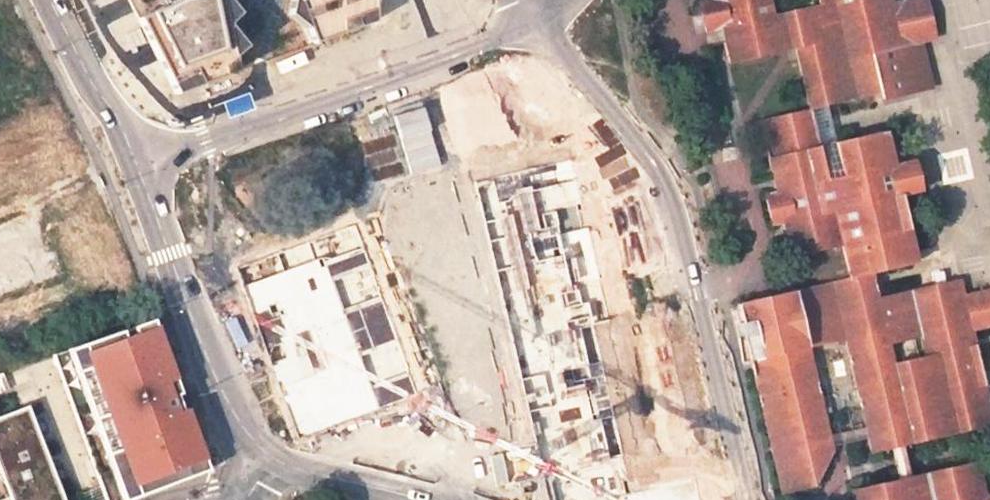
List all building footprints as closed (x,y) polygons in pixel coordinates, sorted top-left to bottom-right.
[(150,44),(175,95),(236,73),(236,59),(251,44),(235,23),(246,14),(234,0),(128,0),(150,44)] [(296,15),(315,25),(320,44),(380,19),(380,0),(299,0),(296,15)] [(736,302),(781,494),(814,486),(832,450),(807,347),(845,337),(873,450),(989,421),(989,403),(972,330),(989,326),(989,287),(968,293),(964,276),(882,295),(877,275),(924,264),(907,195),(924,191),(917,160),(899,164),(891,129),(840,141),(830,101),(883,89),(885,98),(934,86),(924,43),(940,39),(931,0),(700,0),(698,1),(707,37),(721,34),(729,67),(793,52),(805,106),(755,117),(772,187),(760,190),(769,226),(782,223),(790,257),(837,245),(844,277),(736,302)] [(586,201),(576,155),(476,177),(542,474),(645,451),(630,386),(624,387),(620,369),(624,368),(592,225),(585,226),(580,202),(586,201)] [(236,269),(297,441),(383,411),(322,239),(236,269)] [(74,345),(116,459),(95,466),(107,499),(122,499),(209,469),(186,406),(182,408),(176,392),(171,394),(166,381),(175,378),(154,319),(131,326),(134,333),(124,337),(121,330),(74,345)] [(95,466),(116,459),(74,345),(53,353),(95,466)] [(171,394),(176,392),(180,390),(175,378),(166,381),(171,394)] [(0,413),(0,499),(59,499),(22,405),(0,413)] [(989,497),(984,465),(919,478),(905,481),(854,491),(855,499),(989,499),(989,497)] [(699,478),(652,489),(645,491),(605,499),(704,499),(699,478)]
